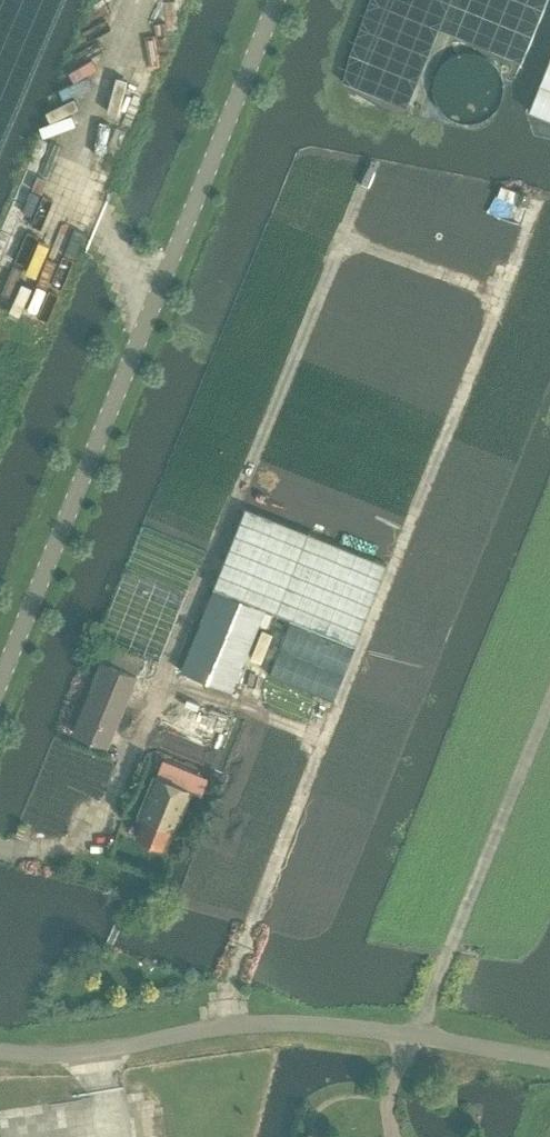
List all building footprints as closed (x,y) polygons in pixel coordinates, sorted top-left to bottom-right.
[(499,85),(499,84),(499,78),(497,71),(493,63),(488,58),(483,54),(477,50),(469,48),(463,47),(456,48),(448,50),(442,54),(437,58),(432,63),(428,71),(426,78),(426,84),(427,92),(429,99),(433,105),(437,110),(442,114),(449,118),(457,120),(461,121),(468,120),(476,118),(483,114),(488,110),(493,105),(496,99),(498,92),(499,85)] [(230,690),(248,648),(264,609),(292,620),(271,672),(332,697),(387,566),(246,507),(212,587),(221,590),(220,592),(214,590),(180,671),(230,690)] [(102,661),(73,730),(106,744),(136,675),(102,661)] [(155,777),(138,818),(145,821),(139,837),(160,846),(169,825),(173,827),(188,790),(155,777)] [(222,784),(198,844),(213,850),(214,848),(231,804),(244,809),(256,814),(262,799),(222,784)]
